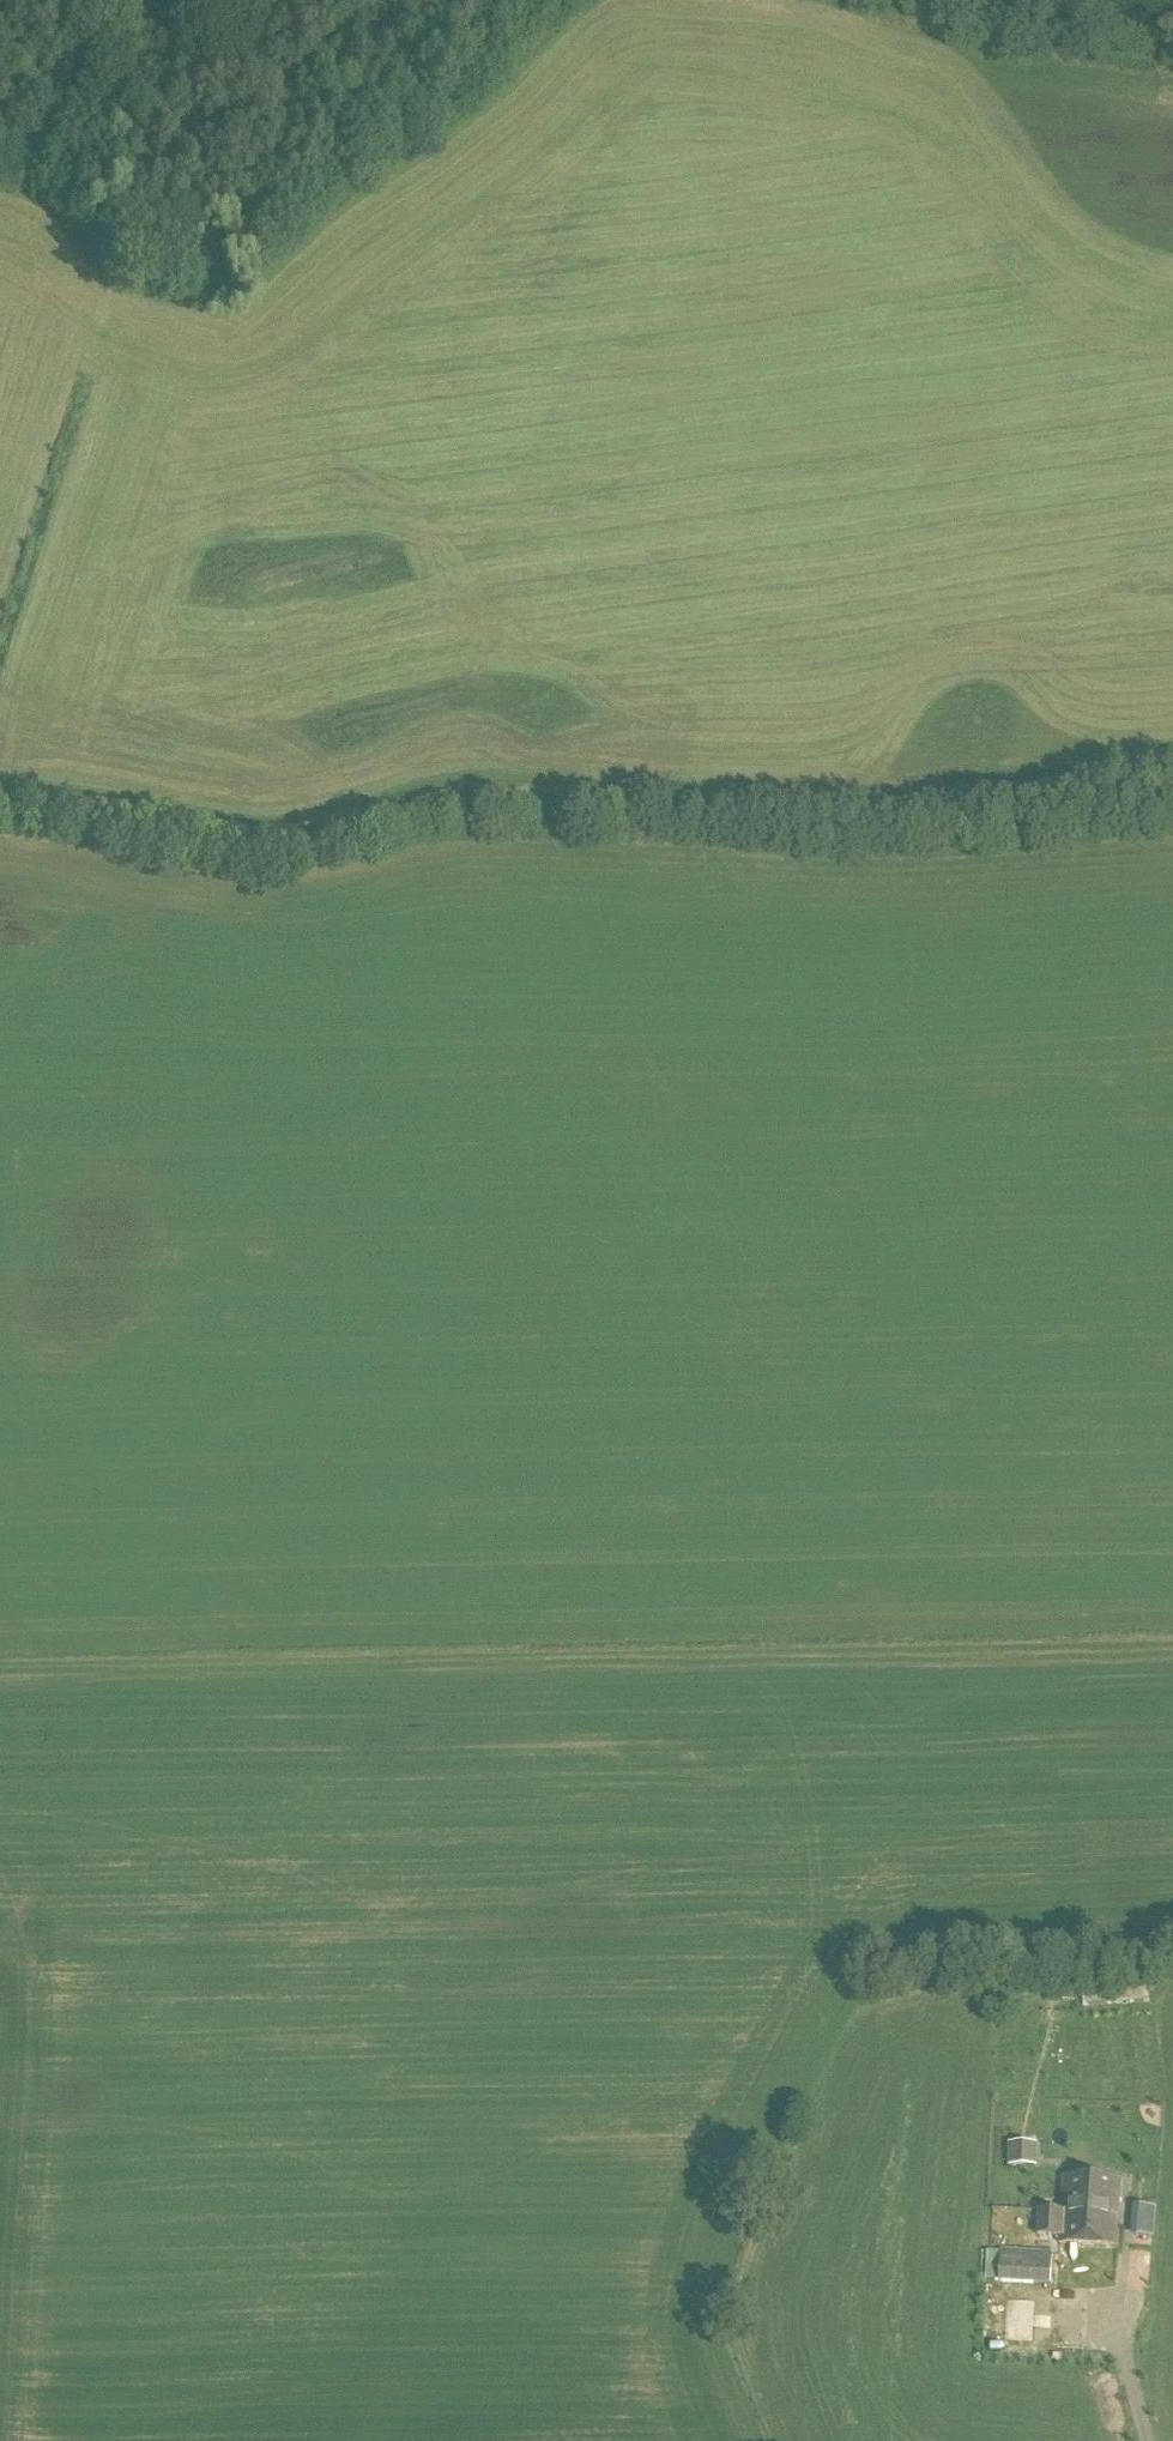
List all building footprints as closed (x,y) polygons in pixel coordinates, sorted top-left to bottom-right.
[(1008,2168),(1037,2168),(1037,2143),(1007,2144),(1008,2168)] [(1115,2247),(1121,2181),(1063,2178),(1062,2211),(1037,2211),(1036,2237),(1060,2238),(1060,2245),(1115,2247)] [(1051,2285),(1052,2255),(986,2252),(985,2281),(999,2281),(999,2283),(1051,2285)]
